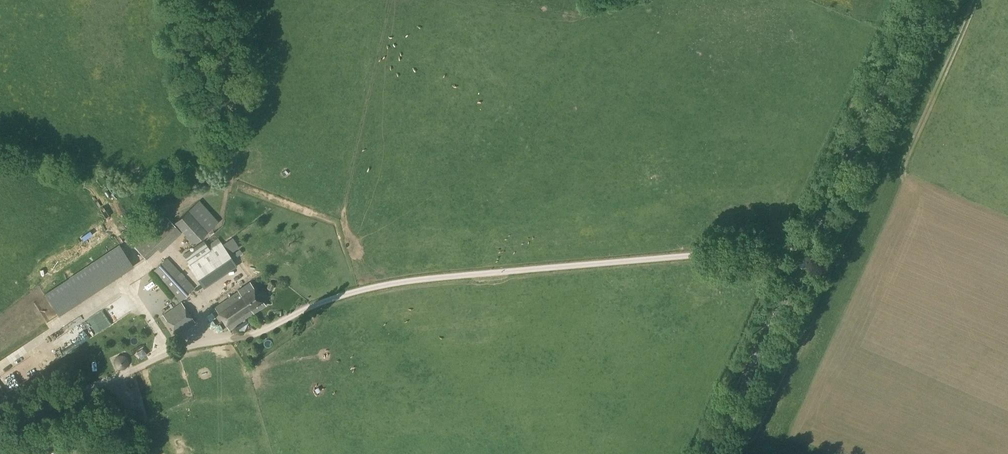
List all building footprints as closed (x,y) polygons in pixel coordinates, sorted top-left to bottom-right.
[(193,243),(217,221),(199,200),(174,222),(193,243)] [(70,215),(74,212),(66,201),(62,204),(70,215)] [(66,222),(68,230),(79,228),(77,220),(66,222)] [(219,243),(217,238),(211,243),(209,239),(204,242),(203,241),(183,255),(189,263),(187,265),(203,288),(236,266),(220,242),(219,243)] [(143,250),(148,257),(161,248),(156,242),(143,250)] [(121,246),(47,296),(60,315),(134,266),(121,246)] [(178,302),(194,287),(167,258),(151,272),(178,302)] [(254,313),(265,305),(249,282),(237,290),(238,291),(214,307),(229,329),(253,313),(254,313)] [(164,291),(155,301),(163,308),(172,298),(164,291)] [(176,335),(195,322),(181,302),(162,315),(176,335)] [(50,317),(47,319),(44,315),(31,327),(34,330),(30,334),(35,340),(55,322),(50,317)] [(128,366),(129,362),(128,359),(126,356),(123,354),(121,354),(119,354),(116,355),(113,357),(112,360),(111,363),(112,366),(114,369),(117,371),(119,371),(120,371),(124,370),(126,369),(128,366)] [(64,447),(76,442),(73,435),(61,440),(64,447)] [(79,446),(86,453),(93,448),(86,440),(79,446)]
